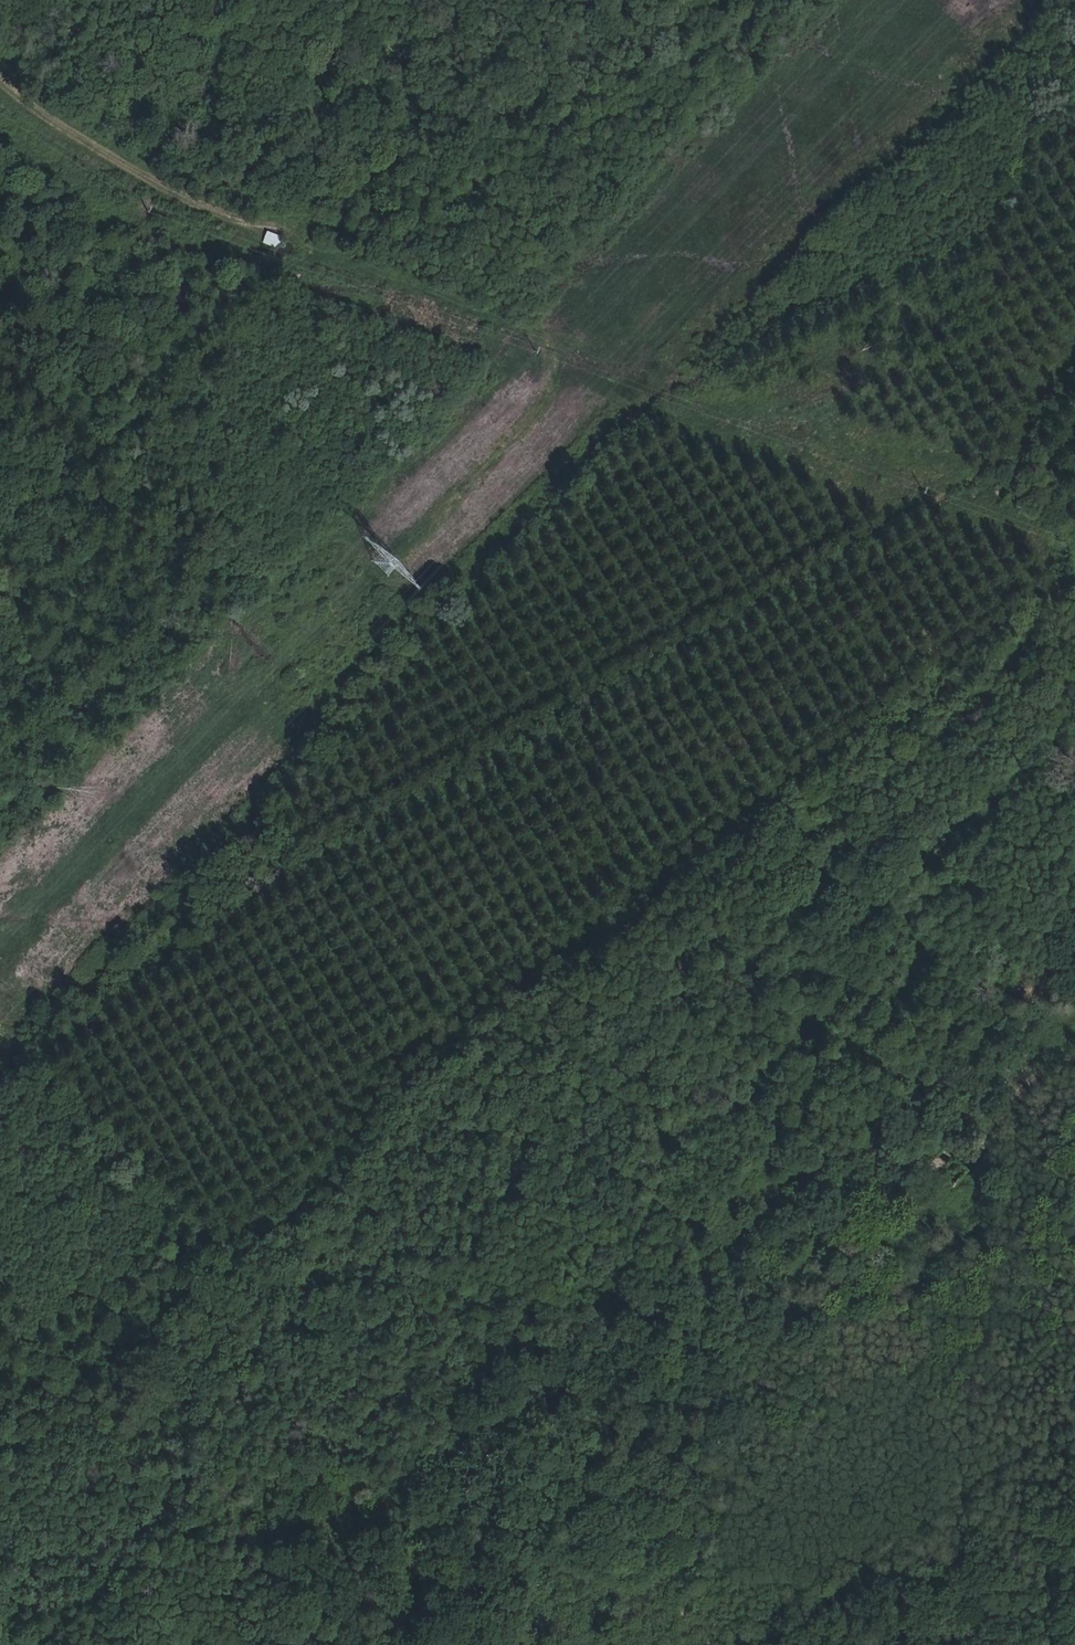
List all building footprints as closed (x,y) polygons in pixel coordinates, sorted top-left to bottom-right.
[(266,229),(262,241),(277,246),(281,235),(266,229)] [(947,1140),(933,1156),(959,1181),(973,1165),(947,1140)]
